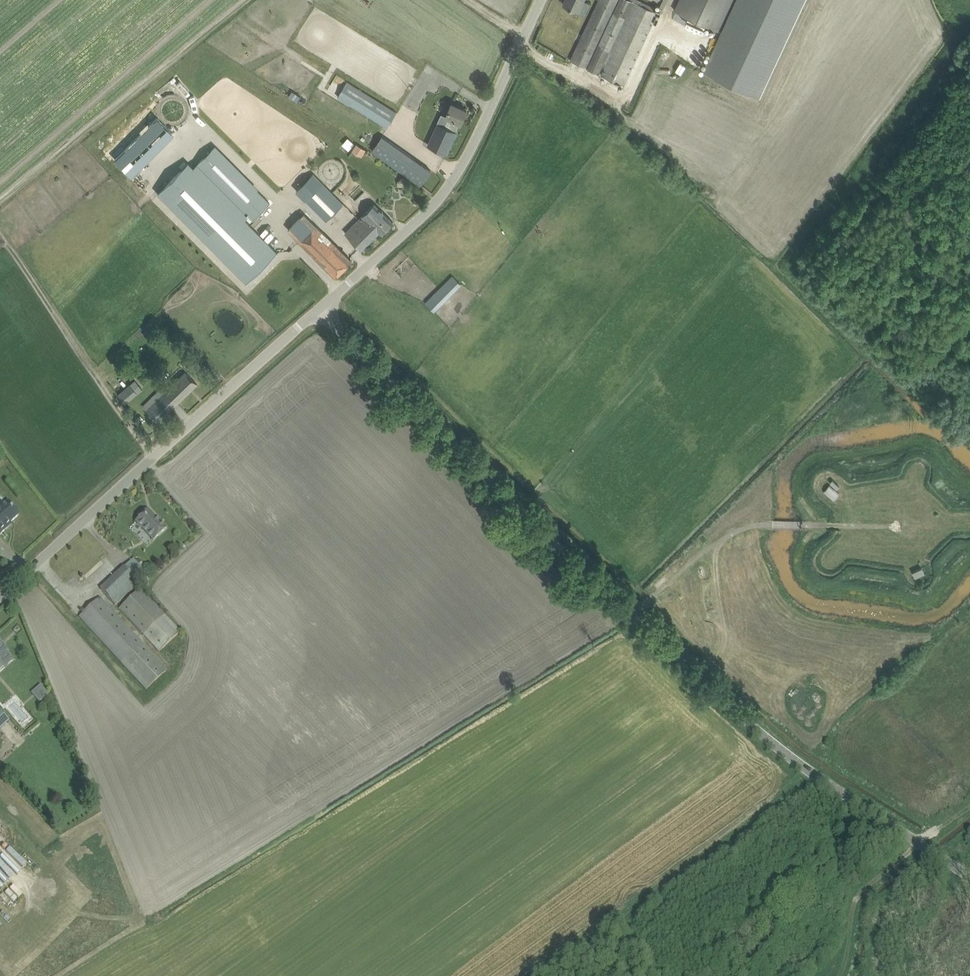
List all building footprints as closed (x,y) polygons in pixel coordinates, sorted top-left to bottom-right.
[(564,4),(578,11),(584,0),(566,0),(564,4)] [(599,73),(598,76),(626,86),(656,9),(632,0),(593,0),(570,62),(599,73)] [(672,18),(680,21),(694,22),(717,31),(701,74),(759,96),(776,52),(773,51),(753,51),(753,32),(766,0),(681,0),(674,17),(674,13),(672,18)] [(338,96),(351,105),(388,127),(397,112),(393,110),(347,82),(338,96)] [(456,131),(460,122),(461,123),(467,110),(452,103),(446,116),(447,116),(449,117),(445,125),(437,122),(427,144),(447,153),(457,132),(456,131)] [(122,157),(137,172),(179,131),(164,116),(122,157)] [(344,142),(350,148),(355,143),(348,138),(344,142)] [(246,282),(246,283),(277,252),(277,251),(276,251),(244,219),(249,215),(253,219),(252,219),(253,219),(270,202),(269,202),(214,147),(198,163),(193,168),(188,163),(158,193),(246,282)] [(404,174),(421,185),(431,170),(414,159),(404,174)] [(322,180),(305,197),(327,218),(344,201),(322,180)] [(375,203),(345,233),(362,250),(380,232),(382,233),(393,222),(375,203)] [(352,260),(324,232),(316,225),(304,214),(288,229),(300,241),(335,277),(352,260)] [(422,302),(431,310),(459,284),(451,275),(422,302)] [(197,383),(185,371),(166,390),(163,387),(143,406),(158,422),(197,383)] [(130,383),(117,393),(125,403),(142,389),(135,380),(130,384),(130,383)] [(826,494),(832,500),(838,493),(832,488),(826,494)] [(0,510),(0,535),(8,528),(7,526),(19,515),(8,503),(0,510)] [(137,522),(145,531),(154,540),(166,529),(149,511),(137,522)] [(148,575),(139,565),(142,563),(136,555),(133,558),(133,559),(124,568),(124,567),(101,589),(116,605),(134,588),(148,575)] [(910,572),(913,578),(923,573),(919,566),(910,572)] [(139,588),(120,606),(118,608),(159,651),(180,631),(139,588)] [(100,598),(80,617),(147,690),(168,671),(100,598)] [(8,651),(0,642),(0,659),(8,651)] [(32,692),(40,702),(50,694),(42,684),(32,692)] [(10,723),(0,712),(0,732),(10,723)]
